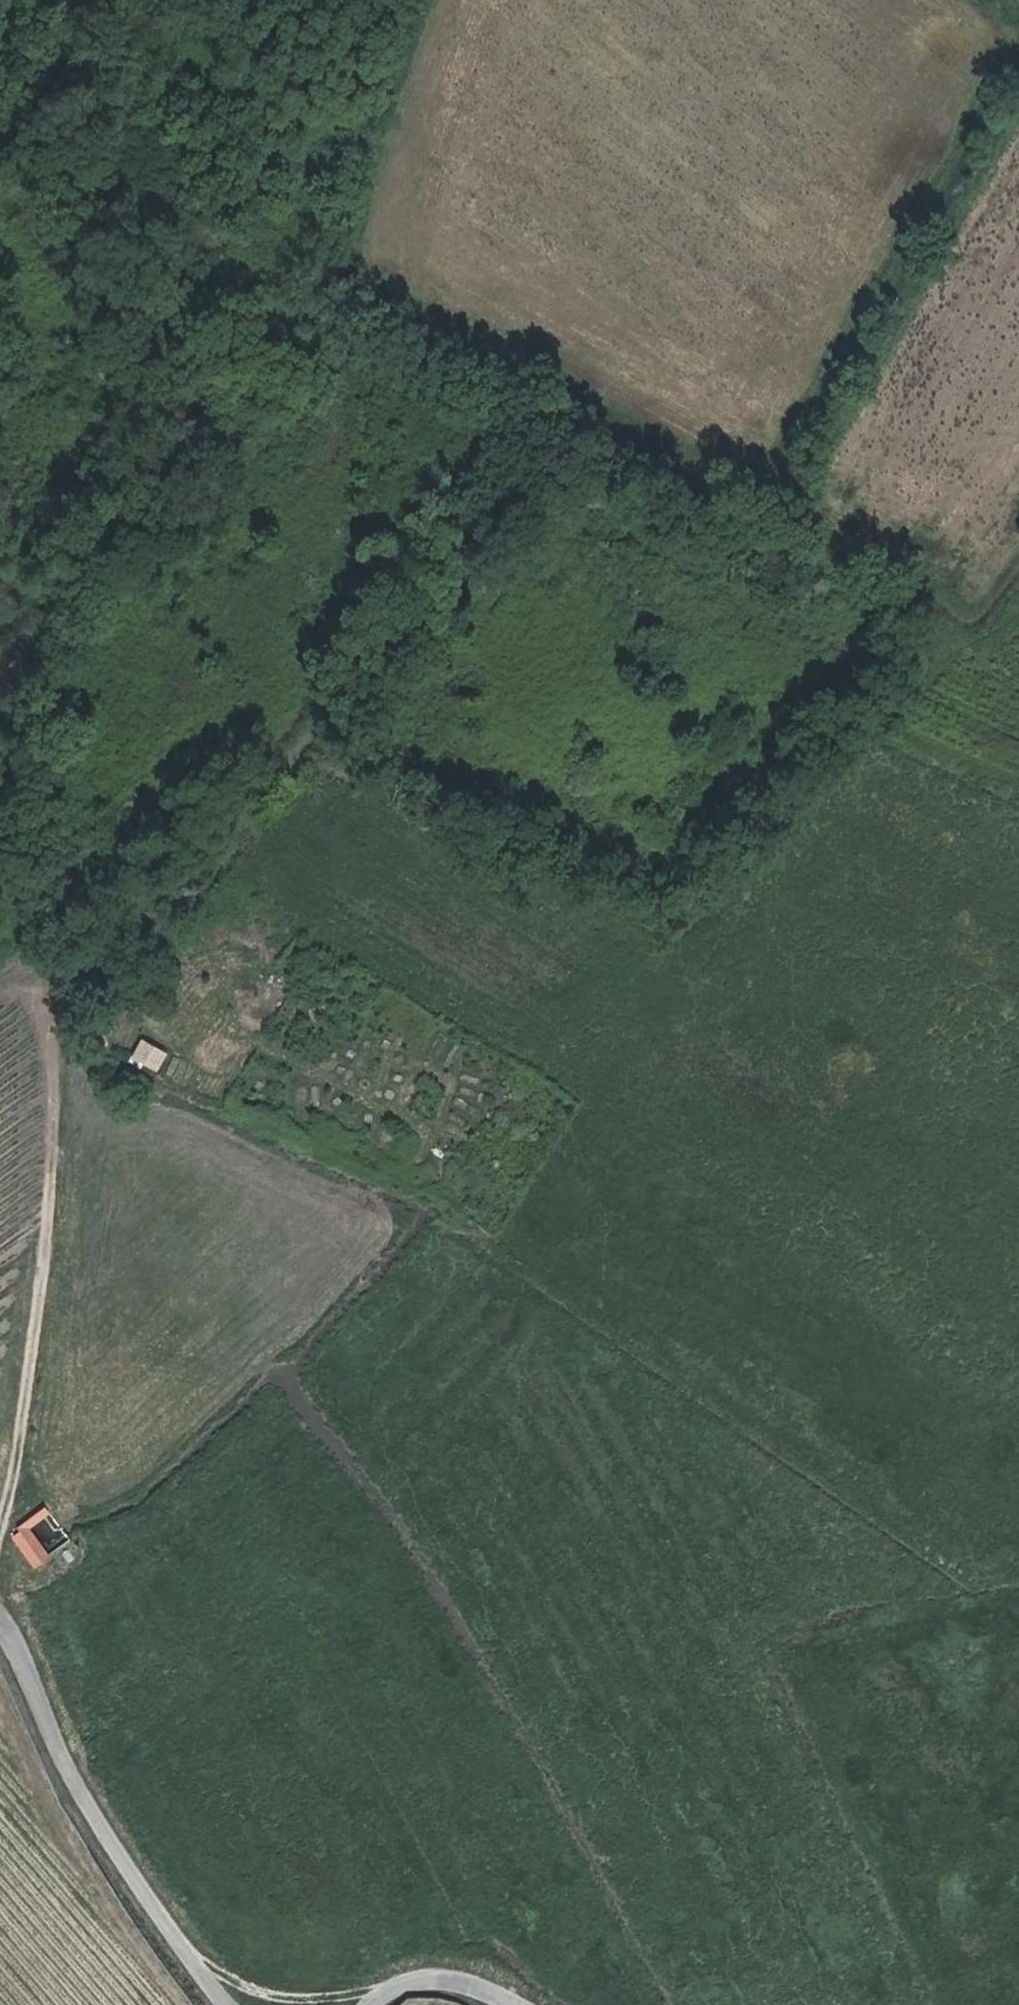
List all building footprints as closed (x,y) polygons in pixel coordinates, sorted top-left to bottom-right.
[(142,1037),(133,1055),(159,1068),(168,1049),(142,1037)] [(66,1518),(59,1508),(34,1530),(21,1541),(47,1574),(62,1562),(44,1537),(66,1518)]
